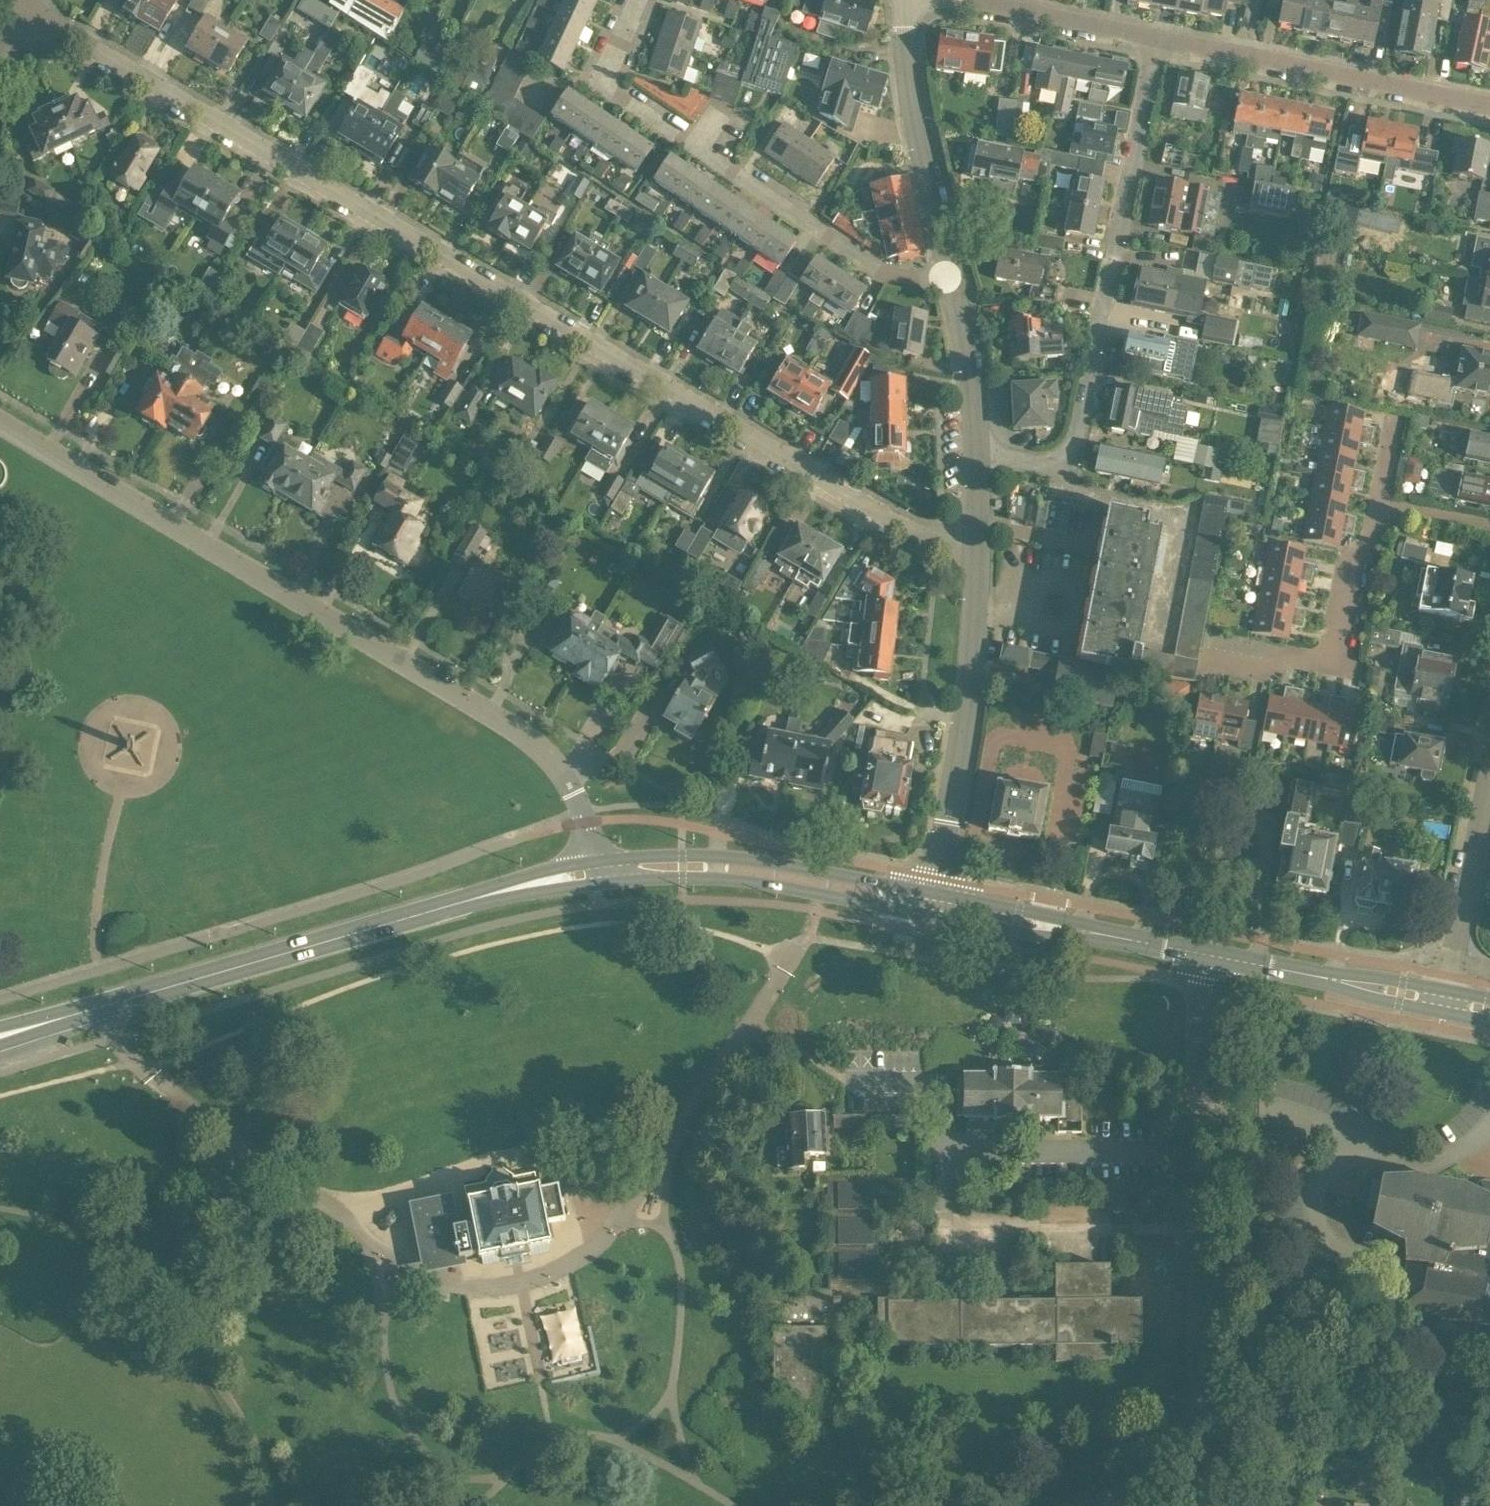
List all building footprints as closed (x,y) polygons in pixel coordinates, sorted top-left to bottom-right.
[(138,20),(150,0),(122,0),(118,7),(127,13),(128,16),(134,20),(137,19),(138,20)] [(138,20),(140,20),(140,24),(146,27),(150,26),(158,32),(177,0),(176,0),(150,0),(138,20)] [(201,15),(210,0),(193,0),(188,8),(201,15)] [(318,0),(303,0),(298,8),(330,27),(339,13),(318,0)] [(347,15),(355,0),(331,0),(329,4),(347,15)] [(388,43),(398,21),(364,0),(357,0),(349,18),(388,43)] [(550,12),(554,3),(548,0),(537,0),(535,5),(550,12)] [(557,14),(585,27),(595,4),(586,0),(564,0),(557,14)] [(709,11),(712,0),(702,0),(699,8),(709,11)] [(723,16),(732,19),(738,3),(729,0),(723,16)] [(801,12),(818,18),(818,20),(819,21),(815,33),(833,39),(838,27),(862,35),(868,18),(824,3),(823,5),(807,0),(805,0),(801,12)] [(823,5),(824,3),(868,18),(873,1),(869,0),(807,0),(823,5)] [(1173,11),(1175,0),(1151,0),(1149,7),(1149,10),(1155,11),(1156,8),(1173,11)] [(1197,16),(1200,0),(1175,0),(1173,11),(1172,14),(1179,15),(1179,13),(1197,16)] [(1197,16),(1203,17),(1203,14),(1223,18),(1226,3),(1240,6),(1242,0),(1200,0),(1197,16)] [(1309,0),(1268,0),(1267,7),(1280,9),(1277,24),(1296,28),(1296,31),(1302,32),(1309,0)] [(1326,37),(1333,1),(1333,0),(1309,0),(1302,32),(1319,35),(1319,38),(1325,40),(1326,37)] [(1349,41),(1356,5),(1357,0),(1345,0),(1345,3),(1333,1),(1326,37),(1343,40),(1342,43),(1349,44),(1349,41)] [(1349,41),(1366,45),(1366,48),(1372,49),(1375,32),(1386,34),(1392,4),(1372,0),(1370,0),(1368,8),(1356,5),(1349,41)] [(1418,0),(1405,0),(1402,13),(1394,52),(1427,59),(1435,21),(1446,24),(1451,0),(1418,0)] [(1468,67),(1483,0),(1468,0),(1464,17),(1462,16),(1453,64),(1464,66),(1468,67)] [(1468,67),(1485,70),(1485,69),(1489,70),(1489,46),(1489,45),(1489,0),(1483,0),(1468,67)] [(668,11),(659,38),(692,49),(701,22),(668,11)] [(746,30),(755,33),(760,16),(751,13),(746,30)] [(557,14),(546,37),(574,50),(585,27),(557,14)] [(194,56),(206,63),(224,32),(213,25),(215,21),(206,16),(187,49),(196,54),(194,56)] [(259,35),(269,41),(280,23),(270,17),(259,35)] [(525,27),(540,34),(544,26),(529,19),(525,27)] [(964,74),(962,90),(983,93),(985,77),(988,78),(993,38),(940,31),(935,70),(964,74)] [(224,32),(206,63),(218,70),(219,67),(229,73),(247,40),(238,34),(235,39),(224,32)] [(741,82),(780,95),(796,47),(756,34),(741,82)] [(303,74),(284,105),(293,111),(293,115),(299,118),(303,117),(305,118),(324,86),(313,80),(337,41),(326,35),(309,62),(303,74)] [(724,36),(721,47),(732,50),(735,40),(724,36)] [(574,50),(546,37),(536,60),(563,73),(574,50)] [(692,49),(659,38),(650,66),(649,70),(682,81),(692,49)] [(514,50),(529,57),(534,49),(518,41),(514,50)] [(1035,49),(1030,73),(1037,74),(1034,89),(1057,94),(1058,86),(1059,86),(1061,79),(1066,55),(1064,55),(1065,50),(1051,47),(1050,52),(1035,49)] [(461,89),(479,97),(496,61),(477,52),(466,76),(447,64),(439,77),(461,89)] [(415,62),(435,74),(440,64),(421,53),(415,62)] [(1058,86),(1057,94),(1070,97),(1073,82),(1090,85),(1095,61),(1094,61),(1095,56),(1081,53),(1080,58),(1066,55),(1061,79),(1059,86),(1058,86)] [(264,66),(261,72),(271,78),(263,93),(265,94),(265,98),(271,102),(274,100),(284,105),(303,74),(270,55),(264,66)] [(501,66),(523,76),(528,65),(506,55),(501,66)] [(1125,67),(1123,67),(1124,61),(1112,58),(1110,64),(1095,61),(1090,85),(1120,91),(1125,67)] [(725,72),(728,64),(719,61),(716,70),(725,72)] [(814,117),(842,132),(851,102),(876,109),(885,77),(831,61),(814,117)] [(343,121),(336,132),(340,134),(340,135),(361,148),(391,98),(382,92),(380,96),(366,88),(375,74),(360,65),(342,95),(358,104),(347,124),(343,121)] [(501,66),(496,78),(518,88),(523,76),(501,66)] [(1171,103),(1168,120),(1200,126),(1209,79),(1194,76),(1194,75),(1180,72),(1180,73),(1178,73),(1174,89),(1173,89),(1171,103)] [(716,74),(710,90),(710,92),(708,97),(709,98),(722,102),(729,78),(717,74),(716,74)] [(1019,76),(1015,102),(1013,119),(1020,120),(1022,104),(1027,105),(1030,77),(1019,76)] [(496,78),(482,107),(513,99),(518,88),(496,78)] [(732,105),(733,105),(741,81),(729,78),(722,102),(732,105)] [(435,109),(448,117),(461,94),(449,86),(435,109)] [(1087,101),(1104,105),(1106,94),(1089,90),(1087,101)] [(551,116),(572,130),(589,105),(568,91),(551,116)] [(1253,150),(1254,150),(1264,100),(1240,95),(1234,123),(1232,134),(1247,136),(1244,148),(1253,150)] [(68,96),(52,104),(71,142),(107,125),(102,115),(94,119),(86,103),(78,106),(75,99),(70,102),(68,96)] [(391,98),(361,148),(369,152),(366,158),(367,159),(368,158),(378,164),(377,165),(379,166),(408,118),(395,111),(400,103),(391,98)] [(513,99),(482,107),(510,126),(523,106),(513,99)] [(1015,102),(998,100),(994,136),(1011,138),(1013,119),(1015,102)] [(1278,143),(1280,132),(1286,104),(1264,100),(1254,150),(1261,151),(1263,140),(1278,143)] [(1075,117),(1097,121),(1100,108),(1078,103),(1075,117)] [(71,142),(52,104),(37,111),(39,116),(34,119),(37,126),(31,129),(38,145),(30,149),(35,159),(71,142)] [(778,116),(785,120),(793,109),(786,104),(778,116)] [(1290,157),(1299,159),(1309,109),(1286,104),(1280,132),(1295,135),(1290,157)] [(411,124),(422,130),(433,111),(422,105),(411,124)] [(572,130),(593,144),(610,119),(589,105),(572,130)] [(523,106),(510,126),(520,133),(533,113),(523,106)] [(1309,109),(1299,159),(1307,160),(1309,149),(1325,152),(1327,141),(1333,114),(1309,109)] [(533,113),(520,133),(530,140),(543,120),(533,113)] [(593,144),(614,159),(631,134),(610,119),(593,144)] [(1359,152),(1385,157),(1392,125),(1366,120),(1359,152)] [(764,152),(789,169),(809,140),(783,123),(764,152)] [(1069,152),(1069,155),(1079,157),(1079,154),(1083,155),(1084,150),(1110,155),(1115,130),(1083,123),(1079,141),(1071,140),(1069,152)] [(1392,125),(1385,157),(1411,162),(1418,131),(1392,125)] [(516,136),(518,133),(508,127),(506,130),(505,130),(496,145),(508,152),(517,137),(516,136)] [(115,128),(108,131),(109,133),(105,135),(110,147),(122,142),(115,128)] [(631,134),(614,159),(635,173),(652,148),(631,134)] [(512,153),(523,159),(532,144),(522,137),(512,153)] [(546,152),(554,157),(564,143),(556,138),(546,152)] [(1456,155),(1452,175),(1482,180),(1489,145),(1455,138),(1452,154),(1456,155)] [(112,178),(133,190),(157,150),(154,148),(156,146),(145,140),(143,142),(138,139),(137,140),(135,139),(124,157),(121,155),(110,174),(113,176),(112,178)] [(809,140),(789,169),(815,186),(835,157),(809,140)] [(430,150),(412,181),(423,188),(423,191),(430,195),(432,194),(436,196),(437,195),(455,164),(440,156),(445,148),(435,142),(431,150),(430,150)] [(995,147),(979,144),(972,177),(1015,186),(1017,179),(1034,182),(1034,180),(1046,182),(1050,165),(1052,152),(1035,148),(1034,155),(1002,149),(1003,145),(996,143),(995,147)] [(581,146),(571,160),(579,165),(589,151),(581,146)] [(1253,150),(1244,148),(1243,148),(1238,172),(1248,174),(1251,158),(1253,150)] [(1052,152),(1050,165),(1078,171),(1080,158),(1079,158),(1079,157),(1069,155),(1052,152)] [(459,156),(455,164),(437,195),(461,208),(478,179),(477,179),(483,170),(459,156)] [(654,181),(675,195),(692,170),(671,156),(654,181)] [(592,174),(600,179),(609,165),(601,160),(592,174)] [(1271,177),(1273,170),(1256,167),(1253,181),(1270,185),(1271,177)] [(184,206),(197,213),(217,179),(205,172),(203,174),(193,169),(193,170),(189,170),(187,174),(188,177),(179,194),(167,187),(152,214),(163,220),(167,213),(172,215),(175,210),(178,211),(181,211),(184,206)] [(675,195),(696,210),(712,185),(692,170),(675,195)] [(1307,188),(1320,191),(1323,176),(1311,173),(1307,188)] [(575,174),(567,188),(581,196),(589,183),(575,174)] [(613,188),(621,193),(631,179),(622,174),(613,188)] [(1284,188),(1286,180),(1271,177),(1270,185),(1284,188)] [(871,186),(860,189),(866,214),(877,212),(912,204),(907,181),(897,183),(896,178),(870,184),(871,186)] [(1076,178),(1070,205),(1097,211),(1103,184),(1076,178)] [(27,191),(52,206),(50,209),(69,220),(77,206),(53,192),(54,191),(34,179),(27,191)] [(217,179),(197,213),(210,221),(207,226),(208,229),(211,231),(208,237),(212,239),(208,247),(219,253),(234,227),(223,220),(233,203),(237,203),(238,200),(238,196),(238,195),(228,190),(230,187),(217,179)] [(1157,180),(1152,203),(1203,213),(1208,190),(1157,180)] [(1248,212),(1289,220),(1295,192),(1254,183),(1248,212)] [(505,197),(486,229),(506,241),(525,209),(518,205),(525,192),(512,184),(509,188),(505,186),(500,195),(505,197)] [(696,210),(716,224),(733,199),(712,185),(696,210)] [(1488,222),(1489,212),(1489,194),(1478,192),(1473,219),(1488,222)] [(652,213),(660,218),(669,204),(661,199),(652,213)] [(716,224),(737,238),(754,213),(733,199),(716,224)] [(605,209),(616,215),(621,207),(610,200),(605,209)] [(1203,213),(1152,203),(1148,225),(1199,235),(1203,213)] [(912,204),(877,212),(888,258),(898,256),(899,261),(914,257),(913,252),(923,250),(912,204)] [(151,208),(145,205),(139,215),(145,219),(148,214),(151,208)] [(1097,211),(1070,205),(1064,232),(1091,238),(1097,211)] [(1355,225),(1397,236),(1401,222),(1342,206),(1334,236),(1351,241),(1355,225)] [(526,210),(508,241),(518,247),(520,245),(530,251),(547,222),(552,225),(557,217),(540,207),(535,215),(526,210)] [(621,207),(616,215),(627,222),(632,213),(621,207)] [(672,227),(680,232),(690,218),(682,213),(672,227)] [(737,238),(758,252),(775,227),(754,213),(737,238)] [(8,278),(12,279),(12,283),(14,287),(19,289),(23,288),(27,286),(28,282),(32,283),(34,272),(51,276),(54,259),(63,261),(66,248),(38,241),(42,223),(21,218),(8,278)] [(293,223),(291,226),(281,220),(272,234),(265,230),(251,254),(260,259),(261,256),(270,262),(273,257),(285,265),(304,234),(301,232),(304,229),(293,223)] [(71,255),(83,262),(98,239),(75,224),(68,235),(79,242),(71,255)] [(693,241),(701,246),(711,232),(702,227),(693,241)] [(775,227),(758,252),(779,266),(796,241),(775,227)] [(304,234),(285,265),(298,272),(295,277),(305,282),(303,284),(311,289),(325,266),(318,261),(326,247),(316,241),(318,238),(305,231),(304,234)] [(1033,247),(1061,253),(1063,239),(1036,234),(1033,247)] [(568,274),(578,280),(600,240),(591,235),(586,243),(575,236),(557,267),(559,269),(559,273),(565,276),(568,274)] [(1475,262),(1481,264),(1478,280),(1486,281),(1489,282),(1489,241),(1480,238),(1475,262)] [(600,240),(578,280),(587,285),(587,289),(594,293),(597,291),(599,292),(618,262),(604,254),(609,245),(600,240)] [(714,255),(722,260),(731,246),(723,241),(714,255)] [(672,255),(683,261),(690,249),(680,242),(672,255)] [(634,266),(644,272),(656,252),(646,246),(634,266)] [(690,249),(683,261),(693,267),(700,255),(690,249)] [(1342,254),(1321,249),(1319,261),(1340,265),(1342,254)] [(995,279),(1038,287),(1043,259),(1000,251),(995,279)] [(629,252),(622,264),(630,268),(637,256),(629,252)] [(1201,252),(1197,275),(1211,277),(1215,254),(1201,252)] [(1232,285),(1249,289),(1254,266),(1236,263),(1236,262),(1217,258),(1212,282),(1232,286),(1232,285)] [(740,259),(731,273),(736,276),(740,279),(749,265),(740,259)] [(817,260),(801,282),(815,291),(808,301),(809,302),(802,313),(812,319),(825,298),(840,275),(817,260)] [(352,279),(354,280),(339,306),(363,321),(376,299),(382,302),(391,286),(383,281),(381,278),(375,275),(372,274),(359,267),(352,279)] [(1139,271),(1136,287),(1201,300),(1205,283),(1180,278),(1182,272),(1169,269),(1168,277),(1155,274),(1155,271),(1143,268),(1143,272),(1139,271)] [(731,273),(725,269),(712,290),(723,297),(736,276),(731,273)] [(776,270),(764,291),(774,297),(786,277),(776,270)] [(774,297),(773,298),(783,305),(798,281),(788,274),(786,277),(774,297)] [(840,275),(825,298),(849,313),(864,291),(840,275)] [(627,307),(647,319),(665,290),(651,282),(652,281),(649,280),(649,281),(644,278),(642,281),(638,284),(635,289),(634,294),(627,307)] [(1486,281),(1483,298),(1468,296),(1464,320),(1489,325),(1489,282),(1486,281)] [(229,288),(219,282),(211,298),(221,303),(229,288)] [(213,292),(201,286),(196,294),(208,301),(213,292)] [(760,293),(750,287),(742,299),(752,305),(760,293)] [(1136,287),(1132,303),(1154,308),(1154,311),(1187,318),(1186,324),(1206,328),(1203,342),(1230,347),(1235,324),(1198,316),(1201,300),(1136,287)] [(665,290),(647,319),(668,332),(675,320),(680,316),(683,312),(684,306),(686,303),(680,300),(681,299),(679,298),(665,290)] [(770,299),(760,293),(752,305),(762,311),(770,299)] [(64,330),(46,360),(50,362),(47,366),(47,373),(60,380),(67,377),(69,373),(74,376),(98,336),(73,322),(79,313),(60,302),(48,321),(64,330)] [(1452,315),(1439,313),(1440,308),(1427,305),(1424,321),(1450,326),(1452,315)] [(412,348),(425,356),(448,320),(435,312),(433,315),(422,308),(409,331),(405,329),(398,340),(388,334),(386,336),(388,337),(378,355),(390,362),(392,358),(403,364),(412,348)] [(697,350),(718,363),(741,323),(720,311),(697,350)] [(840,337),(852,343),(865,319),(854,312),(840,337)] [(890,334),(882,347),(889,351),(902,353),(902,354),(907,355),(907,354),(919,356),(924,317),(889,312),(887,324),(894,325),(893,334),(890,334)] [(1417,347),(1421,324),(1363,312),(1358,337),(1417,347)] [(1010,324),(1011,343),(1061,339),(1060,328),(1050,328),(1050,326),(1042,326),(1041,322),(1029,323),(1029,318),(1011,319),(1010,324)] [(865,319),(852,343),(863,349),(877,325),(865,319)] [(448,320),(425,356),(439,364),(434,372),(445,379),(449,371),(453,373),(462,358),(458,356),(470,336),(459,330),(460,327),(448,320)] [(741,323),(718,363),(722,365),(721,367),(731,373),(732,371),(738,375),(756,346),(745,339),(751,329),(741,323)] [(291,324),(279,344),(292,351),(305,332),(291,324)] [(305,332),(292,351),(306,360),(323,333),(309,325),(305,332)] [(804,351),(816,357),(830,333),(819,326),(804,351)] [(1251,349),(1254,335),(1242,332),(1238,346),(1251,349)] [(1147,371),(1156,373),(1191,380),(1198,343),(1164,336),(1162,342),(1128,335),(1123,355),(1149,360),(1147,371)] [(1061,339),(1011,343),(1012,360),(1062,357),(1061,339)] [(98,371),(111,378),(124,356),(111,348),(98,371)] [(830,391),(846,400),(868,362),(871,357),(855,348),(830,391)] [(146,396),(136,413),(141,415),(140,418),(142,421),(145,423),(149,423),(152,422),(162,428),(165,423),(204,357),(197,353),(195,357),(183,349),(175,362),(171,359),(160,377),(158,375),(154,382),(150,380),(142,393),(146,396)] [(1406,397),(1451,406),(1455,388),(1489,395),(1489,354),(1483,352),(1482,353),(1463,349),(1456,380),(1412,371),(1406,397)] [(873,353),(871,357),(868,362),(877,367),(881,359),(873,353)] [(762,354),(755,366),(762,370),(769,359),(762,354)] [(787,403),(789,405),(808,373),(796,366),(797,363),(796,362),(797,361),(788,356),(767,392),(777,397),(777,401),(784,405),(787,403)] [(204,357),(165,423),(194,440),(196,437),(198,438),(202,438),(205,432),(204,427),(202,426),(213,408),(196,399),(207,381),(212,384),(220,371),(208,364),(210,361),(204,357)] [(770,358),(763,369),(771,374),(778,363),(770,358)] [(497,396),(510,403),(531,368),(519,361),(517,365),(506,359),(482,400),(469,393),(456,415),(470,423),(479,407),(488,412),(497,396)] [(871,367),(871,404),(903,405),(903,402),(906,400),(906,392),(903,391),(903,379),(893,379),(893,367),(877,367),(871,367)] [(531,368),(510,403),(514,406),(508,417),(519,424),(525,413),(534,417),(547,396),(550,398),(558,385),(531,368)] [(808,373),(789,405),(791,406),(792,410),(798,413),(801,412),(811,418),(832,382),(823,377),(822,378),(821,377),(819,380),(808,373)] [(247,400),(260,404),(272,385),(260,378),(247,400)] [(438,403),(449,409),(461,389),(450,382),(438,403)] [(1019,428),(1019,431),(1045,429),(1053,428),(1052,411),(1044,411),(1044,404),(1046,404),(1046,402),(1056,402),(1055,384),(1011,387),(1013,425),(1015,425),(1019,428)] [(1113,386),(1109,407),(1183,421),(1187,406),(1156,399),(1157,395),(1113,386)] [(1205,405),(1207,395),(1195,393),(1193,402),(1205,405)] [(846,400),(842,407),(851,412),(855,405),(846,400)] [(580,439),(593,447),(611,416),(609,415),(608,411),(603,409),(600,410),(590,404),(581,418),(577,415),(567,432),(573,435),(570,438),(577,443),(580,439)] [(871,404),(871,427),(904,428),(904,426),(907,425),(907,417),(903,415),(903,405),(871,404)] [(1329,405),(1324,428),(1371,437),(1373,428),(1361,426),(1364,412),(1329,405)] [(1183,421),(1109,407),(1105,427),(1136,434),(1136,433),(1152,437),(1153,431),(1180,437),(1183,421)] [(1256,420),(1279,426),(1282,413),(1259,408),(1256,420)] [(1414,415),(1412,426),(1426,429),(1429,418),(1414,415)] [(593,447),(584,461),(605,473),(613,459),(619,462),(629,446),(624,443),(633,429),(623,424),(622,419),(617,417),(614,418),(611,416),(593,447)] [(285,500),(287,497),(308,463),(293,454),(298,445),(280,434),(285,425),(272,417),(260,438),(273,445),(262,464),(263,468),(268,471),(260,485),(272,493),(273,492),(285,500)] [(839,420),(829,438),(842,446),(853,428),(839,420)] [(904,428),(871,427),(865,428),(865,440),(871,440),(871,459),(874,463),(900,462),(904,459),(904,428)] [(1324,428),(1320,451),(1355,457),(1358,444),(1370,446),(1371,437),(1324,428)] [(1489,464),(1489,437),(1469,433),(1460,432),(1458,444),(1467,446),(1464,459),(1489,464)] [(537,456),(548,463),(559,444),(548,437),(537,456)] [(1195,445),(1191,464),(1214,469),(1218,450),(1195,445)] [(1277,447),(1267,446),(1266,457),(1276,458),(1277,447)] [(642,473),(635,485),(642,489),(641,491),(664,504),(665,504),(672,491),(691,459),(678,451),(676,454),(665,448),(648,477),(642,473)] [(1100,448),(1095,473),(1131,480),(1157,486),(1158,480),(1162,462),(1100,448)] [(382,451),(375,463),(385,469),(392,457),(382,451)] [(1320,451),(1316,473),(1363,482),(1365,473),(1353,471),(1355,457),(1320,451)] [(308,463),(287,497),(313,512),(333,479),(353,491),(365,470),(351,462),(345,473),(313,454),(308,463)] [(404,472),(409,463),(396,456),(391,465),(404,472)] [(506,474),(517,481),(527,463),(516,456),(506,474)] [(1405,457),(1401,482),(1413,484),(1418,460),(1405,457)] [(691,459),(672,491),(665,504),(691,519),(702,500),(700,499),(713,476),(702,470),(704,466),(691,459)] [(1426,494),(1489,507),(1489,504),(1489,480),(1461,474),(1432,468),(1426,494)] [(1316,473),(1311,495),(1347,502),(1349,489),(1361,491),(1363,482),(1316,473)] [(600,493),(612,500),(623,481),(611,474),(600,493)] [(397,495),(404,483),(389,475),(377,496),(390,503),(387,508),(394,512),(381,535),(377,533),(371,544),(391,556),(390,558),(401,564),(402,562),(406,564),(418,544),(414,542),(422,528),(411,521),(419,508),(397,495)] [(610,508),(621,515),(631,498),(619,492),(610,508)] [(758,524),(755,522),(764,506),(742,493),(731,511),(730,510),(714,537),(739,553),(751,534),(752,534),(757,533),(759,529),(758,524)] [(1311,495),(1307,518),(1354,527),(1356,518),(1344,515),(1347,502),(1311,495)] [(1226,513),(1228,501),(1205,496),(1202,508),(1202,509),(1225,514),(1226,513)] [(1228,501),(1226,513),(1253,518),(1255,508),(1245,506),(1246,504),(1228,501)] [(1066,517),(1063,516),(1065,507),(1049,504),(1044,528),(1064,532),(1067,519),(1065,519),(1066,517)] [(1200,521),(1223,526),(1225,514),(1202,509),(1200,521)] [(1091,596),(1079,661),(1120,669),(1138,673),(1142,650),(1138,650),(1160,535),(1147,533),(1148,531),(1145,530),(1147,524),(1107,516),(1091,596)] [(1354,527),(1307,518),(1303,541),(1338,548),(1341,534),(1352,536),(1354,527)] [(1200,521),(1198,533),(1221,538),(1223,526),(1200,521)] [(509,577),(479,559),(480,557),(474,553),(486,533),(472,524),(450,561),(470,573),(457,595),(472,605),(475,600),(490,609),(509,577)] [(788,562),(800,569),(818,538),(817,537),(816,534),(810,530),(807,532),(796,525),(774,563),(784,569),(788,562)] [(695,536),(686,552),(698,559),(712,536),(700,528),(695,536)] [(685,553),(686,552),(695,536),(684,530),(674,547),(685,553)] [(1219,550),(1221,538),(1198,533),(1195,545),(1219,550)] [(800,569),(793,581),(806,589),(808,584),(817,589),(840,551),(830,545),(829,541),(823,537),(819,539),(818,538),(800,569)] [(1269,542),(1265,565),(1312,575),(1314,566),(1302,563),(1305,549),(1269,542)] [(1399,558),(1422,563),(1426,548),(1403,543),(1399,558)] [(1195,545),(1193,556),(1216,561),(1219,550),(1195,545)] [(1216,561),(1193,556),(1191,568),(1214,573),(1216,561)] [(743,587),(753,593),(769,566),(759,560),(743,587)] [(1232,561),(1231,568),(1241,570),(1242,563),(1232,561)] [(621,564),(615,573),(625,580),(631,571),(621,564)] [(1265,565),(1261,587),(1296,594),(1299,581),(1310,584),(1312,575),(1265,565)] [(866,595),(865,602),(889,604),(892,581),(871,568),(866,575),(862,573),(862,572),(854,567),(835,598),(846,599),(854,587),(866,595)] [(1214,573),(1191,568),(1188,580),(1212,585),(1214,573)] [(1424,612),(1471,622),(1474,605),(1466,603),(1471,581),(1421,570),(1417,588),(1429,590),(1424,612)] [(1210,596),(1212,585),(1188,580),(1186,591),(1210,596)] [(1261,587),(1256,610),(1304,619),(1305,610),(1293,608),(1296,594),(1261,587)] [(1210,597),(1210,596),(1186,591),(1186,592),(1184,602),(1208,607),(1210,597)] [(806,613),(816,619),(822,610),(828,600),(817,594),(806,613)] [(849,623),(862,625),(894,629),(897,605),(889,604),(865,602),(861,601),(859,613),(850,612),(849,623)] [(1205,618),(1207,608),(1208,607),(1184,602),(1184,603),(1182,613),(1205,618)] [(1304,619),(1256,610),(1252,633),(1287,640),(1290,626),(1302,628),(1304,619)] [(570,614),(548,650),(576,667),(600,626),(604,619),(594,612),(590,620),(578,613),(570,614)] [(828,612),(822,620),(835,621),(836,613),(828,612)] [(1203,629),(1203,628),(1205,618),(1182,613),(1182,614),(1180,624),(1203,629)] [(576,667),(573,673),(598,688),(620,652),(637,663),(639,660),(656,671),(682,627),(665,617),(649,644),(637,637),(632,645),(600,626),(576,667)] [(849,623),(846,646),(852,647),(852,646),(891,651),(894,629),(862,625),(849,623)] [(1180,625),(1178,635),(1201,640),(1203,629),(1180,624),(1180,625)] [(813,626),(805,640),(822,643),(824,628),(813,626)] [(1369,644),(1397,650),(1401,633),(1372,628),(1369,644)] [(793,637),(788,644),(799,649),(805,639),(798,635),(793,637)] [(1201,640),(1178,635),(1176,646),(1199,651),(1201,640)] [(798,652),(818,664),(828,644),(822,643),(805,640),(798,652)] [(1403,644),(1397,674),(1450,684),(1455,661),(1419,654),(1421,647),(1403,644)] [(891,651),(852,646),(852,647),(846,646),(845,657),(853,658),(852,670),(874,673),(873,678),(888,680),(891,651)] [(998,663),(1027,669),(1030,651),(1002,646),(998,663)] [(1176,646),(1174,657),(1175,657),(1197,662),(1199,651),(1176,646)] [(690,742),(692,739),(699,743),(703,741),(707,735),(707,730),(700,726),(715,701),(699,692),(707,678),(702,668),(716,660),(708,647),(685,660),(693,673),(689,680),(687,678),(663,717),(677,725),(673,732),(690,742)] [(1153,653),(1142,650),(1138,673),(1149,675),(1153,653)] [(1163,655),(1153,653),(1149,675),(1160,676),(1163,655)] [(1174,657),(1163,655),(1160,676),(1170,678),(1172,672),(1175,657),(1174,657)] [(1194,682),(1198,662),(1197,662),(1175,657),(1172,672),(1170,678),(1194,682)] [(1055,684),(1052,696),(1112,708),(1120,670),(1060,658),(1055,684)] [(1450,684),(1397,674),(1394,691),(1411,694),(1410,695),(1416,696),(1414,710),(1444,716),(1450,684)] [(1192,684),(1159,679),(1155,699),(1188,705),(1192,684)] [(1262,732),(1285,737),(1294,689),(1285,688),(1283,699),(1269,697),(1262,732)] [(1285,737),(1307,741),(1314,706),(1301,703),(1303,691),(1294,689),(1285,737)] [(1193,733),(1216,737),(1224,699),(1200,694),(1193,733)] [(1307,741),(1329,746),(1339,698),(1330,697),(1328,708),(1314,706),(1307,741)] [(1339,698),(1329,746),(1353,750),(1360,715),(1346,712),(1348,700),(1339,698)] [(1224,699),(1216,737),(1238,741),(1237,747),(1250,750),(1256,722),(1244,720),(1247,703),(1224,699)] [(788,718),(785,737),(796,739),(787,784),(790,784),(791,792),(798,794),(803,787),(821,791),(830,746),(853,721),(842,711),(817,738),(798,735),(801,720),(788,718)] [(1369,731),(1391,735),(1393,722),(1371,718),(1369,731)] [(860,804),(861,804),(862,811),(880,814),(883,808),(902,812),(910,766),(906,765),(910,745),(882,740),(884,735),(874,733),(872,738),(863,786),(860,799),(860,804)] [(752,758),(748,776),(787,784),(796,739),(785,737),(767,734),(762,760),(752,758)] [(1092,735),(1088,758),(1101,760),(1105,737),(1092,735)] [(1388,764),(1399,766),(1398,766),(1420,771),(1420,772),(1423,777),(1431,779),(1436,775),(1442,744),(1404,736),(1404,737),(1394,735),(1388,764)] [(1322,789),(1346,794),(1349,779),(1325,775),(1322,789)] [(1093,812),(1107,814),(1114,778),(1100,776),(1093,812)] [(1129,867),(1145,870),(1147,862),(1148,862),(1152,841),(1151,841),(1155,822),(1155,821),(1161,787),(1121,780),(1114,814),(1113,813),(1110,833),(1109,832),(1105,853),(1130,857),(1129,858),(1130,858),(1129,867)] [(1277,887),(1324,896),(1334,841),(1312,837),(1312,832),(1310,832),(1319,787),(1292,781),(1286,814),(1289,815),(1288,822),(1285,821),(1284,827),(1283,827),(1278,852),(1283,853),(1277,887)] [(987,830),(1037,840),(1047,790),(1013,783),(1012,787),(997,784),(987,830)] [(863,786),(855,784),(853,797),(860,799),(863,786)] [(1344,823),(1361,826),(1366,799),(1349,796),(1344,823)] [(1366,829),(1343,824),(1338,846),(1361,850),(1366,829)] [(1384,856),(1385,852),(1364,848),(1361,865),(1360,865),(1353,903),(1357,909),(1369,911),(1375,907),(1377,898),(1385,900),(1384,907),(1385,907),(1383,916),(1403,920),(1405,911),(1414,868),(1393,863),(1392,865),(1388,864),(1389,857),(1384,856)] [(1082,1119),(1082,1091),(1059,1090),(1059,1077),(1030,1076),(1030,1072),(992,1072),(992,1076),(964,1076),(963,1084),(956,1084),(956,1117),(963,1117),(963,1118),(993,1118),(993,1120),(1029,1120),(1029,1118),(1082,1119)] [(835,1114),(836,1126),(860,1125),(859,1113),(835,1114)] [(826,1154),(823,1115),(784,1117),(787,1169),(803,1169),(803,1155),(826,1154)] [(816,1175),(816,1186),(827,1186),(827,1210),(817,1210),(817,1222),(827,1222),(827,1246),(817,1246),(817,1257),(827,1257),(827,1291),(761,1292),(761,1331),(773,1331),(773,1417),(827,1416),(827,1367),(839,1367),(839,1303),(876,1302),(877,1334),(887,1334),(887,1350),(1055,1348),(1055,1364),(1109,1364),(1109,1348),(1140,1348),(1140,1302),(1109,1302),(1109,1267),(1054,1268),(1054,1303),(1030,1303),(1030,1300),(1018,1300),(1018,1303),(994,1304),(994,1300),(983,1301),(983,1304),(959,1304),(959,1301),(948,1301),(947,1304),(924,1304),(923,1301),(912,1301),(912,1303),(889,1304),(888,1280),(874,1281),(874,1257),(877,1257),(877,1245),(874,1245),(874,1221),(877,1221),(877,1210),(874,1210),(873,1186),(877,1186),(876,1175),(816,1175)] [(1371,1181),(1365,1209),(1373,1211),(1370,1229),(1401,1245),(1403,1261),(1407,1261),(1397,1308),(1489,1327),(1489,1183),(1479,1182),(1473,1195),(1462,1189),(1415,1180),(1379,1182),(1371,1181)] [(448,1201),(414,1207),(426,1269),(467,1261),(466,1257),(478,1255),(478,1257),(482,1256),(484,1265),(500,1262),(498,1254),(529,1248),(530,1255),(546,1252),(544,1243),(547,1243),(549,1243),(548,1241),(544,1223),(564,1220),(557,1185),(538,1189),(537,1187),(535,1187),(535,1188),(516,1192),(515,1190),(506,1183),(494,1186),(488,1196),(488,1197),(469,1201),(467,1201),(467,1203),(468,1203),(472,1225),(454,1228),(448,1201)]
